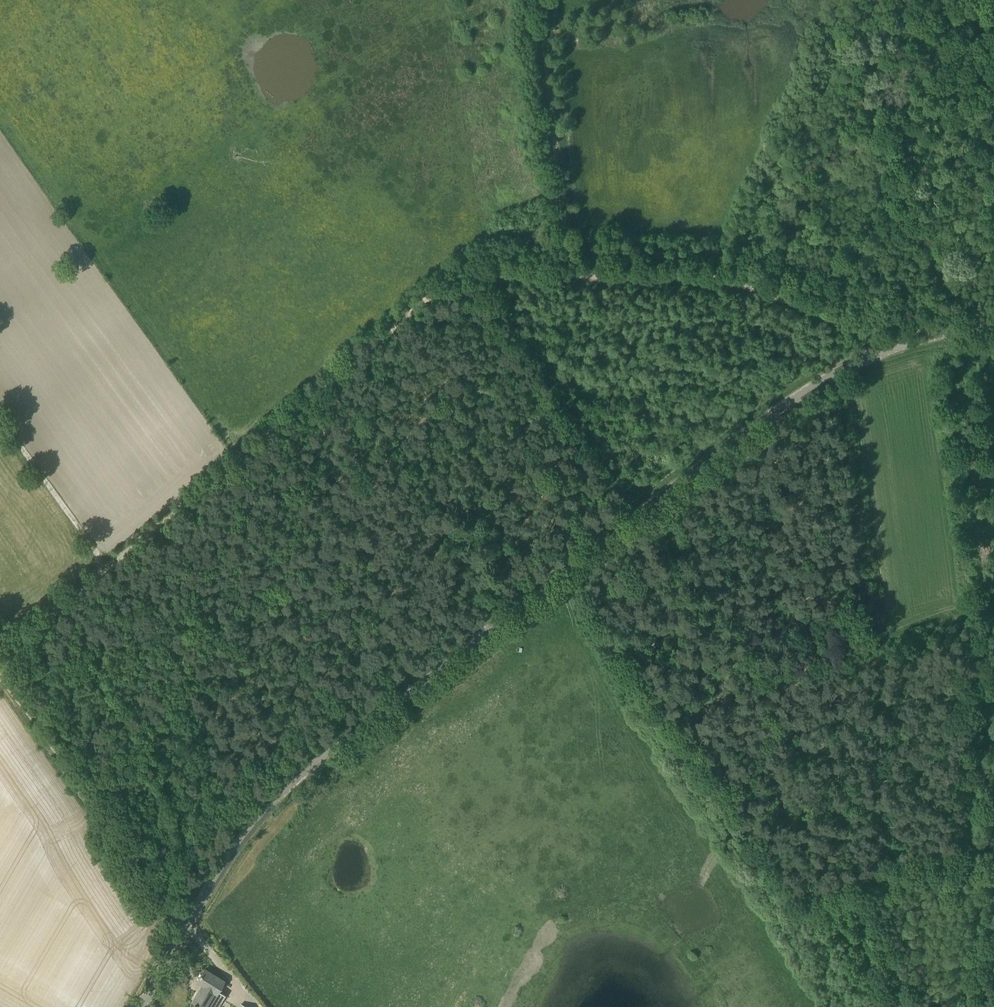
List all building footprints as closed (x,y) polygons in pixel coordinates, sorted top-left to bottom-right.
[(205,969),(197,981),(202,984),(201,986),(202,987),(199,992),(198,991),(192,1002),(195,1003),(194,1004),(197,1005),(201,1006),(206,1006),(215,992),(217,993),(224,980),(205,969)]
